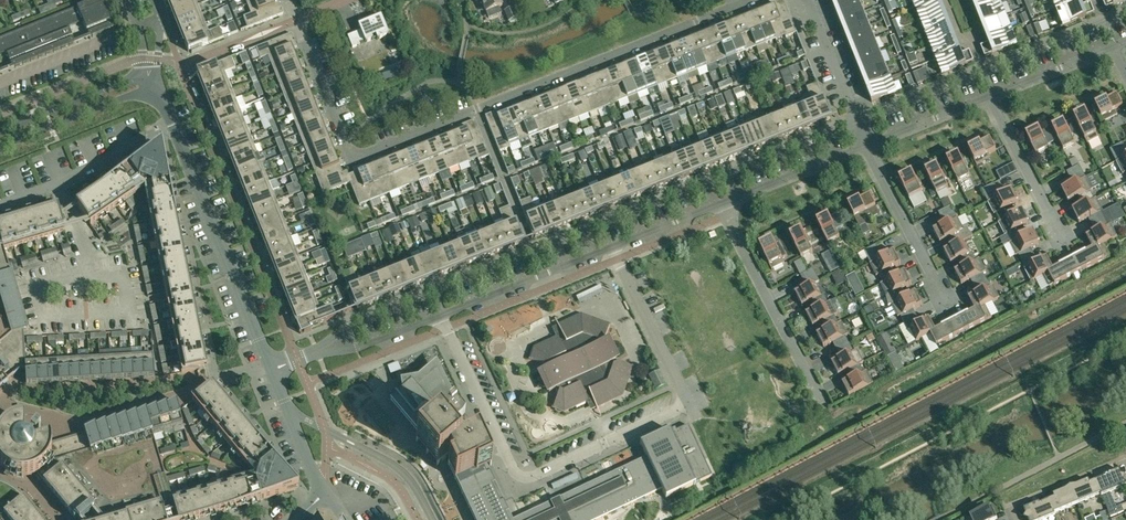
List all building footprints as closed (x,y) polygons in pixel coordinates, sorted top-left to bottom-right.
[(46,55),(46,56),(49,54),(49,53),(54,52),(57,51),(57,50),(61,48),(62,49),(65,48),(64,47),(69,45),(69,46),(72,45),(72,44),(75,43),(69,28),(83,22),(89,37),(92,36),(92,37),(98,35),(97,34),(105,31),(105,32),(111,30),(110,29),(113,28),(102,0),(96,0),(0,38),(0,55),(6,53),(12,68),(15,67),(16,68),(19,67),(18,66),(23,64),(23,65),(26,64),(26,63),(31,61),(31,62),(34,60),(38,58),(39,59),(42,57),(41,56),(46,55)] [(169,5),(172,15),(197,4),(196,0),(182,0),(169,5)] [(273,0),(258,0),(247,5),(251,14),(279,2),(278,0),(274,2),(273,0)] [(486,12),(502,6),(500,0),(481,0),(486,12)] [(772,1),(786,37),(796,33),(783,0),(775,0),(772,1)] [(859,0),(854,0),(838,7),(843,19),(863,11),(859,0)] [(937,0),(932,0),(915,7),(920,20),(941,11),(937,0)] [(979,11),(1000,3),(999,0),(975,0),(979,11)] [(1057,10),(1078,2),(1077,0),(1053,0),(1057,10)] [(1106,8),(1125,0),(1102,0),(1106,8)] [(785,37),(786,37),(772,1),(768,3),(770,7),(763,9),(775,39),(784,35),(785,37)] [(283,14),(279,2),(251,14),(243,17),(248,28),(283,14)] [(1078,2),(1057,10),(1063,26),(1095,13),(1090,2),(1080,7),(1078,2)] [(1006,16),(1000,3),(979,11),(985,24),(1006,16)] [(176,24),(201,14),(197,4),(172,15),(176,24)] [(48,12),(46,5),(38,9),(40,15),(48,12)] [(512,8),(504,11),(508,21),(516,18),(512,8)] [(765,43),(775,39),(763,9),(757,12),(755,8),(752,9),(765,43)] [(755,47),(765,43),(752,9),(748,10),(750,15),(744,17),(755,47)] [(843,19),(848,33),(869,24),(863,11),(843,19)] [(920,20),(926,33),(946,24),(941,11),(920,20)] [(22,19),(20,14),(11,17),(13,22),(22,19)] [(180,33),(205,23),(201,14),(176,24),(180,33)] [(348,36),(352,48),(360,45),(359,43),(364,41),(365,43),(372,40),(372,37),(375,36),(377,40),(388,35),(381,16),(370,21),(371,22),(366,24),(366,22),(358,25),(360,31),(348,36)] [(732,17),(746,51),(755,47),(744,17),(737,20),(735,16),(732,17)] [(1006,16),(985,24),(990,37),(1011,29),(1006,16)] [(736,55),(746,51),(732,17),(729,18),(731,23),(724,25),(736,55)] [(233,22),(227,24),(230,34),(237,31),(233,22)] [(205,23),(180,33),(183,42),(202,35),(219,28),(219,27),(208,31),(205,23)] [(1038,23),(1034,25),(1038,36),(1043,34),(1038,23)] [(726,58),(736,55),(724,25),(717,28),(716,24),(712,25),(726,58)] [(874,37),(869,24),(848,33),(853,46),(874,37)] [(952,37),(946,24),(926,33),(931,46),(952,37)] [(711,30),(704,33),(716,62),(726,58),(712,25),(709,26),(711,30)] [(1031,26),(1026,28),(1031,39),(1035,37),(1031,26)] [(202,35),(206,44),(223,38),(219,28),(202,35)] [(1017,44),(1011,29),(990,37),(992,42),(981,46),(985,57),(1017,44)] [(696,31),(693,33),(706,66),(709,73),(719,69),(716,62),(704,33),(698,36),(696,31)] [(296,44),(291,33),(256,48),(260,59),(268,56),(296,44)] [(696,70),(706,66),(693,33),(689,34),(691,38),(684,41),(696,70)] [(202,35),(183,42),(184,43),(188,52),(206,44),(202,35)] [(874,37),(853,46),(859,59),(879,51),(874,37)] [(957,50),(952,37),(931,46),(936,59),(957,50)] [(686,74),(696,70),(684,41),(678,44),(676,39),(673,41),(686,74)] [(676,78),(686,74),(673,41),(670,42),(671,46),(665,49),(676,78)] [(272,65),(295,56),(292,49),(297,47),(296,44),(268,56),(272,65)] [(667,82),(676,78),(665,49),(658,52),(656,47),(653,49),(667,82)] [(657,86),(667,82),(653,49),(650,50),(651,54),(645,57),(657,86)] [(957,50),(936,59),(942,74),(974,61),(970,51),(959,55),(957,50)] [(885,64),(879,51),(859,59),(864,72),(885,64)] [(245,52),(239,54),(243,65),(249,62),(245,52)] [(647,90),(657,86),(645,57),(638,59),(637,55),(633,56),(647,90)] [(298,62),(295,56),(272,65),(276,75),(304,64),(302,60),(298,62)] [(637,94),(647,90),(633,56),(630,58),(632,62),(625,65),(637,94)] [(231,57),(214,64),(218,74),(235,67),(231,57)] [(803,70),(810,68),(807,61),(800,63),(803,70)] [(614,64),(627,98),(637,94),(625,65),(619,67),(617,63),(614,64)] [(199,81),(218,74),(214,64),(196,71),(200,80),(199,81)] [(279,85),(303,76),(300,68),(305,67),(304,64),(276,75),(279,85)] [(617,102),(627,98),(614,64),(610,66),(612,70),(605,73),(617,102)] [(800,71),(797,64),(788,68),(791,74),(800,71)] [(869,86),(890,77),(885,64),(864,72),(869,86)] [(199,81),(203,91),(228,81),(225,72),(235,68),(235,67),(218,74),(199,81)] [(779,72),(782,80),(788,78),(785,69),(779,72)] [(607,106),(617,102),(605,73),(599,75),(597,71),(594,72),(607,106)] [(918,71),(913,73),(917,84),(922,82),(918,71)] [(597,110),(607,106),(594,72),(591,73),(592,78),(586,80),(597,110)] [(910,74),(906,76),(910,87),(914,85),(910,74)] [(306,81),(303,76),(279,85),(283,95),(311,84),(310,80),(306,81)] [(760,79),(763,87),(770,84),(767,77),(760,79)] [(896,92),(890,77),(869,86),(871,90),(867,92),(872,102),(896,92)] [(588,114),(597,110),(586,80),(579,83),(577,79),(574,80),(588,114)] [(578,118),(588,114),(574,80),(571,81),(573,86),(566,88),(578,118)] [(232,90),(228,81),(203,91),(207,100),(232,90)] [(806,87),(814,107),(824,103),(816,83),(806,87)] [(313,86),(311,84),(283,95),(287,105),(311,95),(308,88),(313,86)] [(568,122),(578,118),(566,88),(559,91),(558,87),(554,88),(568,122)] [(821,123),(814,107),(806,87),(810,97),(801,100),(803,106),(812,127),(821,123)] [(558,126),(568,122),(554,88),(551,89),(553,94),(546,96),(558,126)] [(207,100),(210,109),(235,99),(232,90),(207,100)] [(730,91),(723,94),(727,104),(732,102),(734,101),(732,95),(730,91)] [(311,95),(287,105),(291,115),(319,103),(318,100),(314,101),(311,95)] [(548,130),(558,126),(546,96),(540,99),(538,95),(535,96),(548,130)] [(721,95),(714,98),(716,103),(718,107),(718,108),(725,105),(721,95)] [(1117,95),(1095,106),(1104,122),(1110,119),(1118,115),(1115,110),(1123,106),(1117,95)] [(538,133),(548,130),(535,96),(531,97),(533,101),(526,104),(538,133)] [(718,107),(716,103),(714,98),(707,100),(711,110),(718,107)] [(235,99),(210,109),(214,118),(239,108),(235,99)] [(794,110),(802,130),(812,127),(803,106),(801,100),(792,104),(794,110)] [(518,102),(515,104),(528,137),(538,133),(526,104),(520,107),(518,102)] [(319,103),(291,115),(295,124),(319,115),(316,108),(320,106),(319,103)] [(824,103),(814,107),(821,123),(830,119),(824,103)] [(518,141),(528,137),(515,104),(512,105),(513,109),(507,112),(518,141)] [(687,109),(691,119),(697,116),(693,106),(687,109)] [(643,109),(645,113),(647,118),(653,116),(650,107),(643,109)] [(214,118),(218,127),(243,117),(239,108),(214,118)] [(509,145),(518,141),(507,112),(500,115),(498,110),(495,112),(509,147),(510,147),(509,145)] [(684,110),(677,113),(679,117),(680,117),(681,120),(686,118),(685,115),(686,115),(684,110)] [(793,134),(802,130),(794,110),(785,114),(793,134)] [(1085,111),(1074,117),(1087,144),(1099,138),(1092,125),(1095,124),(1091,117),(1089,118),(1085,111)] [(499,151),(509,147),(495,112),(485,116),(499,151)] [(669,116),(671,123),(678,120),(675,113),(669,116)] [(757,125),(765,145),(775,141),(767,121),(763,113),(754,117),(755,119),(757,125)] [(784,138),(793,134),(785,114),(776,118),(784,138)] [(319,115),(295,124),(299,134),(327,123),(326,119),(322,121),(319,115)] [(218,127),(221,137),(246,127),(243,117),(218,127)] [(775,141),(784,138),(776,118),(767,121),(775,141)] [(755,119),(746,123),(756,149),(765,145),(757,125),(755,119)] [(464,124),(479,160),(489,156),(475,120),(464,124)] [(327,123),(299,134),(303,144),(327,134),(324,128),(328,126),(327,123)] [(747,153),(756,149),(746,123),(736,126),(747,153)] [(1064,123),(1052,129),(1063,150),(1075,144),(1071,136),(1073,135),(1069,128),(1067,129),(1064,123)] [(454,128),(468,162),(477,158),(478,160),(479,160),(464,124),(454,128)] [(649,125),(642,127),(645,134),(652,132),(649,125)] [(747,153),(736,126),(727,130),(729,136),(737,156),(747,153)] [(221,137),(225,146),(250,136),(246,127),(221,137)] [(446,136),(458,165),(468,162),(454,128),(451,129),(453,134),(446,136)] [(1039,129),(1026,136),(1036,155),(1049,148),(1046,142),(1048,141),(1044,133),(1042,134),(1039,129)] [(631,131),(623,134),(626,142),(634,139),(631,131)] [(327,134),(303,144),(307,154),(335,143),(334,139),(329,141),(327,134)] [(435,136),(448,169),(458,165),(446,136),(440,139),(438,135),(435,136)] [(225,146),(229,155),(254,145),(250,136),(225,146)] [(427,144),(438,173),(448,169),(435,136),(431,137),(433,141),(427,144)] [(720,140),(728,160),(737,156),(729,136),(720,140)] [(710,167),(719,164),(711,144),(709,138),(699,141),(702,147),(710,167)] [(990,138),(969,150),(977,166),(983,163),(991,159),(988,154),(996,150),(990,138)] [(711,144),(719,164),(728,160),(720,140),(711,144)] [(415,144),(428,177),(438,173),(427,144),(420,147),(418,142),(415,144)] [(335,143),(307,154),(311,164),(335,154),(332,147),(336,145),(335,143)] [(683,155),(691,175),(700,171),(692,151),(689,143),(680,147),(683,155)] [(1113,155),(1125,149),(1122,143),(1110,149),(1113,155)] [(407,152),(419,181),(428,177),(415,144),(412,145),(414,149),(407,152)] [(162,145),(129,168),(76,204),(90,225),(144,189),(181,373),(207,368),(162,150),(162,145)] [(229,155),(232,164),(258,154),(254,145),(229,155)] [(671,151),(674,158),(682,178),(691,175),(683,155),(680,147),(671,151)] [(702,147),(692,151),(700,171),(710,167),(702,147)] [(1125,156),(1125,149),(1113,155),(1116,161),(1125,156)] [(409,185),(419,181),(407,152),(400,155),(398,150),(395,152),(409,185)] [(584,150),(578,153),(582,161),(588,158),(584,150)] [(399,189),(409,185),(395,152),(392,153),(394,157),(387,160),(399,189)] [(260,160),(258,154),(232,164),(236,174),(261,164),(261,163),(265,162),(263,158),(260,160)] [(335,154),(311,164),(315,173),(343,162),(342,159),(337,160),(335,154)] [(959,155),(947,161),(958,182),(970,176),(966,168),(968,167),(964,160),(962,161),(959,155)] [(1125,175),(1125,156),(1116,161),(1116,162),(1117,162),(1123,173),(1122,173),(1123,174),(1125,173),(1125,175)] [(389,193),(399,189),(387,160),(380,162),(379,158),(375,159),(389,193)] [(673,182),(682,178),(674,158),(665,162),(673,182)] [(367,168),(379,197),(389,193),(375,159),(372,161),(374,165),(367,168)] [(664,186),(656,166),(653,159),(643,162),(646,169),(654,189),(664,186)] [(557,161),(550,164),(553,171),(560,168),(557,161)] [(343,162),(315,173),(323,193),(347,184),(342,173),(347,171),(342,173),(340,167),(344,165),(343,162)] [(634,166),(645,193),(654,189),(646,169),(643,162),(634,166)] [(664,186),(673,182),(665,162),(656,166),(664,186)] [(1001,179),(1017,171),(1013,163),(997,172),(1001,179)] [(261,164),(236,174),(240,183),(265,173),(261,164)] [(1070,178),(1082,171),(1079,165),(1067,172),(1070,178)] [(369,201),(379,197),(367,168),(361,170),(359,166),(356,167),(369,201)] [(539,168),(543,179),(548,177),(545,171),(547,170),(545,166),(539,168)] [(625,170),(636,197),(645,193),(634,166),(625,170)] [(937,166),(925,172),(937,194),(948,188),(944,180),(946,178),(943,171),(940,173),(937,166)] [(342,173),(347,184),(350,183),(359,205),(369,201),(356,167),(352,169),(354,173),(348,175),(347,171),(342,173)] [(618,180),(626,201),(636,197),(625,170),(615,173),(618,180)] [(1082,171),(1070,178),(1073,184),(1086,177),(1082,171)] [(269,182),(265,173),(240,183),(244,192),(269,182)] [(912,173),(899,179),(909,199),(922,192),(919,185),(921,184),(917,177),(915,178),(912,173)] [(517,177),(511,179),(513,186),(520,184),(517,177)] [(1082,205),(1094,199),(1090,191),(1092,190),(1092,189),(1091,190),(1085,178),(1086,178),(1086,177),(1073,184),(1062,190),(1068,202),(1078,198),(1082,205)] [(269,182),(244,192),(247,202),(272,191),(278,189),(274,180),(269,182)] [(617,204),(626,201),(618,180),(609,184),(617,204)] [(500,183),(493,186),(496,193),(503,191),(500,183)] [(982,190),(985,196),(997,189),(994,183),(982,190)] [(608,208),(617,204),(609,184),(600,188),(608,208)] [(484,190),(489,202),(495,200),(490,187),(484,190)] [(599,212),(608,208),(600,188),(591,192),(599,212)] [(1001,195),(997,189),(985,196),(988,202),(1001,195)] [(1001,221),(1013,215),(1009,207),(1018,202),(1012,189),(1001,195),(988,202),(994,215),(997,213),(1001,221)] [(276,201),(272,191),(247,202),(251,211),(276,201)] [(472,195),(476,206),(483,203),(479,192),(472,195)] [(591,192),(581,195),(589,215),(599,212),(591,192)] [(580,219),(589,215),(581,195),(572,199),(580,219)] [(860,227),(866,224),(863,219),(871,215),(872,218),(880,214),(870,195),(848,206),(860,227)] [(466,209),(473,206),(469,196),(462,199),(466,209)] [(560,196),(551,200),(554,206),(562,226),(571,223),(563,203),(560,196)] [(529,198),(519,202),(528,223),(538,219),(529,198)] [(530,198),(529,198),(538,219),(543,234),(553,230),(545,210),(542,204),(533,207),(530,198)] [(1094,199),(1082,205),(1072,210),(1079,223),(1088,218),(1093,226),(1105,219),(1101,212),(1103,211),(1103,210),(1102,210),(1096,199),(1097,198),(1096,198),(1094,199)] [(455,202),(459,212),(466,209),(462,199),(455,202)] [(571,223),(580,219),(572,199),(563,203),(571,223)] [(129,200),(126,202),(130,209),(134,206),(129,200)] [(551,200),(542,204),(545,210),(553,230),(562,226),(554,206),(551,200)] [(276,201),(251,211),(255,220),(280,210),(276,201)] [(500,210),(508,231),(518,227),(509,206),(500,210)] [(941,218),(954,212),(951,206),(938,212),(941,218)] [(4,250),(65,232),(58,207),(0,224),(0,238),(4,250)] [(429,222),(438,219),(435,209),(426,213),(428,220),(429,222)] [(283,219),(280,210),(255,220),(258,229),(283,219)] [(514,246),(508,231),(500,210),(499,210),(505,226),(497,229),(505,249),(514,246)] [(1022,210),(1013,215),(1001,221),(999,223),(1005,234),(1005,235),(1007,234),(1012,242),(1024,236),(1020,228),(1029,223),(1022,210)] [(945,225),(957,218),(954,212),(941,218),(945,225)] [(408,220),(412,230),(421,226),(417,216),(408,220)] [(836,230),(842,226),(839,219),(832,223),(829,216),(817,222),(828,244),(840,238),(836,230)] [(954,246),(964,241),(973,236),(967,228),(964,230),(958,219),(958,218),(957,218),(945,225),(933,230),(940,243),(949,238),(954,246)] [(116,224),(118,228),(125,223),(122,219),(116,224)] [(287,228),(283,219),(258,229),(262,238),(287,228)] [(538,219),(528,223),(534,238),(543,234),(538,219)] [(1105,219),(1093,226),(1096,232),(1086,237),(1092,249),(1093,249),(1103,244),(1117,237),(1117,236),(1116,236),(1110,225),(1111,225),(1111,224),(1108,225),(1105,219)] [(118,228),(116,224),(109,228),(112,232),(118,228)] [(392,237),(401,233),(397,225),(388,228),(389,229),(392,237)] [(518,227),(508,231),(514,246),(524,242),(518,227)] [(291,238),(287,228),(262,238),(266,248),(291,238)] [(389,229),(381,232),(385,240),(392,237),(389,229)] [(505,249),(497,229),(487,233),(495,253),(505,249)] [(486,257),(478,237),(476,230),(466,234),(477,260),(486,257)] [(802,230),(790,236),(801,258),(813,252),(809,244),(811,242),(807,235),(805,237),(802,230)] [(1033,231),(1024,236),(1012,242),(1009,243),(1010,244),(1010,243),(1016,255),(1016,256),(1018,255),(1022,263),(1035,256),(1030,248),(1040,243),(1033,231)] [(104,232),(98,236),(100,240),(107,236),(104,232)] [(486,257),(495,253),(487,233),(478,237),(486,257)] [(468,264),(477,260),(466,234),(457,238),(460,244),(468,264)] [(362,238),(365,245),(371,242),(368,235),(362,238)] [(21,369),(25,369),(25,361),(24,330),(27,329),(10,272),(7,263),(4,250),(0,238),(0,387),(21,369)] [(295,247),(291,238),(266,248),(270,257),(295,247)] [(785,263),(782,259),(787,256),(779,242),(775,244),(772,239),(760,246),(772,270),(785,263)] [(358,240),(352,243),(353,248),(356,253),(362,251),(358,240)] [(964,241),(954,246),(944,251),(951,264),(960,259),(964,267),(976,260),(972,252),(970,253),(964,242),(964,241)] [(69,244),(61,247),(64,256),(72,254),(69,244)] [(460,244),(450,248),(458,268),(468,264),(460,244)] [(864,251),(867,257),(880,251),(877,244),(864,251)] [(1093,249),(1092,249),(1073,259),(1079,272),(1109,256),(1103,244),(1093,249)] [(298,256),(295,247),(270,257),(273,266),(298,256)] [(339,247),(333,250),(336,258),(342,255),(339,247)] [(55,248),(48,251),(51,260),(58,258),(55,248)] [(458,268),(450,248),(441,251),(449,272),(458,268)] [(51,260),(48,251),(40,253),(43,262),(51,260)] [(441,251),(432,255),(440,275),(449,272),(441,251)] [(870,263),(883,257),(880,251),(867,257),(870,263)] [(879,275),(883,283),(895,276),(891,268),(901,263),(894,251),(883,257),(870,263),(870,264),(871,264),(877,275),(876,276),(879,275)] [(824,257),(829,267),(836,263),(831,254),(824,257)] [(35,255),(28,257),(30,266),(38,264),(35,255)] [(430,279),(440,275),(432,255),(422,259),(430,279)] [(273,266),(277,276),(302,265),(298,256),(273,266)] [(1054,270),(1053,269),(1047,257),(1038,262),(1035,256),(1022,263),(1026,269),(1025,270),(1031,282),(1034,280),(1043,275),(1054,270)] [(30,266),(28,257),(20,259),(23,268),(30,266)] [(422,259),(413,263),(421,283),(430,279),(422,259)] [(971,279),(975,287),(987,281),(983,273),(986,271),(985,271),(979,260),(980,259),(979,259),(976,260),(964,267),(955,271),(961,284),(971,279)] [(1079,272),(1073,259),(1053,269),(1054,270),(1043,275),(1050,287),(1079,272)] [(7,263),(10,272),(18,270),(15,261),(7,263)] [(421,283),(413,263),(404,266),(412,286),(421,283)] [(306,275),(302,265),(277,276),(281,285),(306,275)] [(404,266),(395,270),(403,290),(412,286),(404,266)] [(383,267),(374,271),(376,277),(384,297),(393,294),(385,274),(383,267)] [(342,273),(349,292),(359,289),(351,269),(342,273)] [(352,269),(351,269),(359,289),(366,305),(375,301),(367,281),(358,284),(352,269)] [(804,282),(816,275),(813,269),(800,275),(804,282)] [(393,294),(403,290),(395,270),(385,274),(393,294)] [(889,306),(891,305),(906,297),(902,289),(912,284),(905,271),(895,276),(883,283),(880,284),(881,285),(881,284),(887,296),(886,296),(889,306)] [(846,278),(848,283),(857,279),(854,274),(846,278)] [(281,285),(284,294),(309,284),(306,275),(281,285)] [(815,283),(819,281),(816,275),(804,282),(807,288),(815,283)] [(384,297),(376,277),(367,281),(375,301),(384,297)] [(969,298),(975,310),(975,311),(985,305),(1000,298),(999,297),(999,298),(993,286),(993,285),(990,287),(987,281),(975,287),(978,293),(969,298)] [(812,301),(816,309),(828,303),(824,295),(822,296),(822,295),(821,296),(815,284),(816,284),(815,283),(807,288),(796,293),(802,306),(812,301)] [(313,293),(309,284),(284,294),(288,303),(313,293)] [(366,305),(359,289),(349,292),(356,309),(366,305)] [(906,297),(891,305),(892,305),(898,316),(897,317),(898,317),(901,316),(905,324),(917,317),(913,309),(922,305),(916,292),(906,297)] [(313,293),(288,303),(292,312),(317,302),(313,293)] [(822,322),(826,330),(839,323),(835,315),(837,314),(837,313),(836,314),(830,302),(831,302),(831,301),(828,303),(816,309),(806,314),(813,327),(822,322)] [(320,311),(317,302),(292,312),(295,322),(313,315),(331,307),(320,311)] [(343,314),(349,311),(347,304),(340,307),(343,314)] [(992,317),(985,305),(975,311),(975,310),(955,320),(962,333),(992,317)] [(331,307),(313,315),(317,324),(335,317),(331,307)] [(317,324),(313,315),(295,322),(301,335),(312,330),(310,327),(317,324)] [(612,326),(592,319),(581,315),(558,326),(558,325),(557,325),(561,332),(555,335),(556,338),(534,348),(530,359),(544,364),(546,369),(540,373),(542,372),(550,390),(548,391),(549,392),(555,389),(558,394),(553,408),(564,412),(586,401),(587,405),(593,402),(596,409),(597,409),(597,408),(622,396),(626,384),(632,366),(621,362),(615,366),(611,376),(606,365),(615,361),(615,360),(613,361),(605,343),(607,342),(606,341),(597,346),(594,338),(602,341),(607,339),(612,326)] [(936,331),(936,330),(929,318),(920,323),(917,317),(905,324),(899,326),(909,344),(916,341),(931,334),(936,331)] [(936,331),(931,334),(937,346),(962,333),(955,320),(936,330),(936,331)] [(837,350),(849,344),(845,336),(848,334),(847,334),(841,323),(842,322),(841,322),(839,323),(826,330),(817,335),(824,347),(833,342),(837,350)] [(878,337),(885,352),(892,349),(885,334),(878,337)] [(841,358),(832,363),(838,376),(848,371),(860,364),(864,362),(864,361),(863,362),(857,350),(858,350),(857,349),(853,351),(849,344),(837,350),(841,358)] [(131,380),(133,380),(131,354),(131,349),(120,350),(120,355),(122,377),(122,380),(123,380),(122,379),(131,380)] [(110,351),(110,355),(111,377),(111,381),(112,381),(112,380),(121,380),(122,380),(122,377),(120,355),(120,350),(110,351)] [(111,381),(111,377),(110,355),(110,351),(99,351),(99,356),(101,378),(101,382),(101,381),(109,381),(111,381)] [(153,353),(142,354),(143,375),(143,379),(144,379),(144,378),(154,379),(154,377),(154,375),(153,353)] [(143,379),(143,375),(142,354),(131,354),(133,380),(133,379),(143,379)] [(101,382),(101,378),(99,356),(89,357),(90,382),(91,382),(91,381),(101,382)] [(80,383),(79,379),(78,357),(67,358),(69,383),(70,383),(70,382),(80,383)] [(89,357),(78,357),(79,379),(80,383),(80,382),(90,382),(89,357)] [(69,383),(67,358),(57,359),(58,384),(59,384),(59,383),(69,383)] [(46,359),(36,360),(37,385),(38,385),(38,384),(48,385),(46,359)] [(58,384),(57,359),(46,359),(48,385),(48,384),(58,384)] [(25,361),(25,369),(26,382),(26,385),(37,385),(36,360),(25,361)] [(860,364),(848,371),(852,379),(842,383),(849,396),(874,383),(873,383),(867,372),(867,371),(864,372),(860,364)] [(392,400),(422,435),(438,422),(442,427),(451,419),(463,432),(459,438),(462,443),(478,435),(478,437),(481,435),(481,434),(481,435),(467,418),(464,420),(455,409),(437,370),(417,388),(410,380),(401,381),(406,386),(390,400),(390,401),(392,400)] [(661,370),(649,376),(657,390),(668,385),(661,370)] [(273,459),(212,384),(192,401),(254,475),(172,500),(178,519),(193,519),(298,489),(273,459)] [(166,405),(173,429),(174,432),(184,429),(176,402),(166,406),(166,405)] [(155,408),(156,412),(163,432),(173,429),(166,405),(156,409),(156,408),(155,408)] [(152,435),(153,435),(163,432),(156,412),(155,408),(146,412),(146,411),(145,411),(152,432),(152,435)] [(135,414),(136,418),(141,435),(152,432),(145,411),(136,415),(136,414),(135,414)] [(131,438),(141,435),(136,418),(135,414),(126,418),(125,417),(131,438)] [(115,420),(116,424),(121,441),(131,438),(125,417),(116,421),(115,420)] [(448,464),(448,465),(455,480),(456,479),(475,470),(476,473),(483,469),(492,465),(478,437),(478,435),(462,443),(459,438),(463,432),(451,419),(442,427),(438,422),(422,435),(415,441),(437,466),(449,456),(452,462),(448,464)] [(121,441),(116,424),(115,420),(105,424),(105,423),(111,444),(121,441)] [(91,450),(85,433),(51,443),(50,441),(37,445),(24,435),(25,421),(22,421),(20,422),(18,422),(16,422),(14,423),(12,424),(10,425),(8,426),(7,427),(5,428),(3,430),(2,431),(1,433),(0,433),(0,466),(1,468),(3,470),(5,471),(6,473),(8,474),(10,475),(12,476),(14,477),(16,477),(18,478),(21,478),(23,478),(25,478),(27,478),(29,477),(32,477),(34,476),(35,475),(37,474),(39,473),(40,472),(42,471),(43,469),(45,467),(48,463),(91,450)] [(94,426),(95,430),(101,447),(111,444),(105,423),(95,427),(95,426),(94,426)] [(640,444),(646,457),(661,489),(665,497),(666,498),(667,498),(667,497),(693,484),(694,485),(695,484),(712,476),(688,425),(671,433),(669,430),(668,430),(668,431),(642,443),(641,443),(640,444)] [(85,433),(91,450),(101,447),(95,430),(94,426),(84,430),(85,433)] [(36,428),(30,436),(35,439),(40,432),(36,428)] [(43,482),(43,483),(74,519),(75,519),(178,519),(172,500),(153,435),(152,435),(152,432),(141,435),(131,438),(121,441),(111,444),(101,447),(91,450),(48,463),(45,467),(43,469),(42,471),(40,472),(39,473),(37,474),(43,482)] [(201,439),(197,442),(202,448),(205,445),(201,439)] [(202,448),(207,454),(210,451),(205,445),(202,448)] [(646,457),(631,465),(631,464),(629,465),(630,465),(630,466),(624,469),(623,468),(616,471),(615,472),(609,475),(609,476),(602,479),(602,478),(601,478),(601,479),(588,485),(587,485),(586,485),(587,487),(583,489),(582,488),(573,492),(573,491),(572,492),(559,499),(559,498),(558,499),(558,500),(552,503),(552,502),(551,502),(551,503),(545,507),(544,505),(530,512),(530,513),(524,517),(523,515),(522,516),(522,517),(518,519),(518,518),(513,519),(593,519),(594,519),(595,519),(596,519),(601,517),(602,518),(603,517),(609,514),(609,513),(623,506),(624,507),(630,504),(631,504),(631,503),(638,500),(637,499),(644,496),(645,497),(646,497),(661,489),(646,457)] [(505,515),(508,513),(503,502),(500,504),(491,486),(495,485),(490,474),(486,475),(483,469),(476,473),(475,470),(456,479),(476,519),(507,519),(505,515)] [(1096,481),(1102,496),(1125,486),(1125,485),(1125,483),(1121,473),(1120,472),(1119,470),(1104,476),(1105,478),(1096,481)] [(1071,486),(1070,486),(1078,504),(1101,494),(1102,496),(1096,481),(1090,484),(1088,481),(1076,486),(1071,486)] [(22,500),(20,498),(18,496),(16,494),(14,492),(11,490),(9,489),(6,487),(4,486),(1,485),(0,485),(0,518),(22,500)] [(1055,498),(1049,501),(1055,516),(1055,515),(1054,514),(1078,504),(1070,486),(1065,490),(1053,495),(1055,498)] [(0,518),(0,519),(40,519),(23,499),(22,500),(0,518)] [(1055,516),(1049,501),(1040,504),(1039,503),(1024,509),(1025,511),(1025,513),(1028,519),(1044,519),(1055,516)] [(1121,505),(1108,511),(1110,517),(1124,512),(1121,505)] [(991,508),(985,511),(983,509),(981,508),(979,509),(978,510),(977,512),(977,514),(967,519),(968,519),(997,519),(992,508),(991,508)] [(1099,514),(1102,519),(1108,519),(1105,511),(1099,514)]
